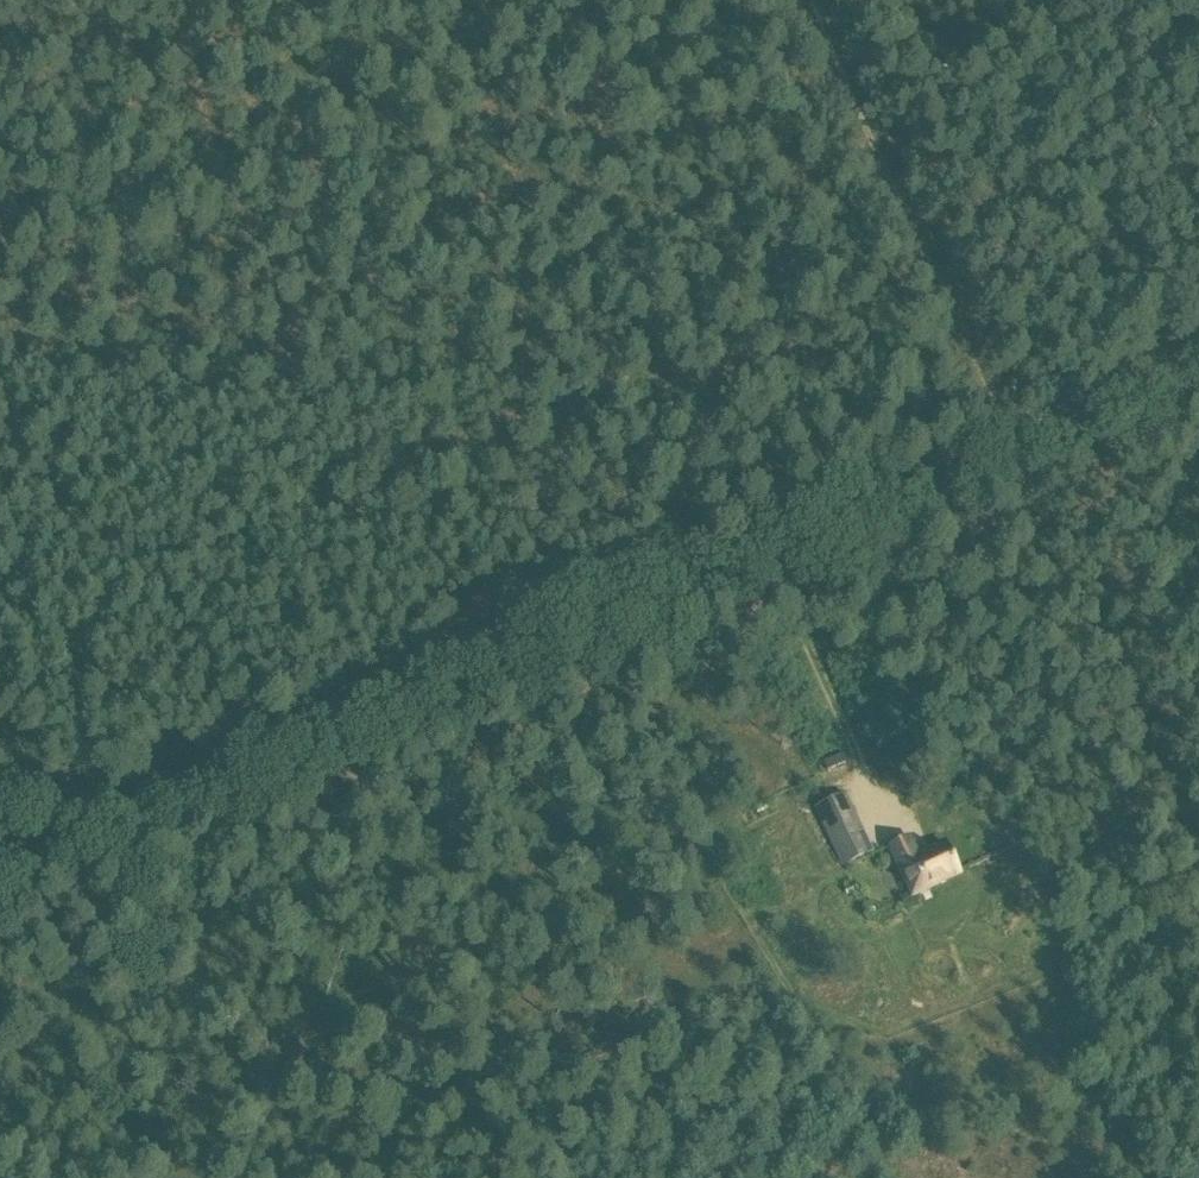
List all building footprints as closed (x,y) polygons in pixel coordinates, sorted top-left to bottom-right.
[(844,864),(869,851),(842,796),(816,809),(844,864)] [(913,894),(959,872),(945,843),(917,856),(908,838),(891,846),(913,894)]
